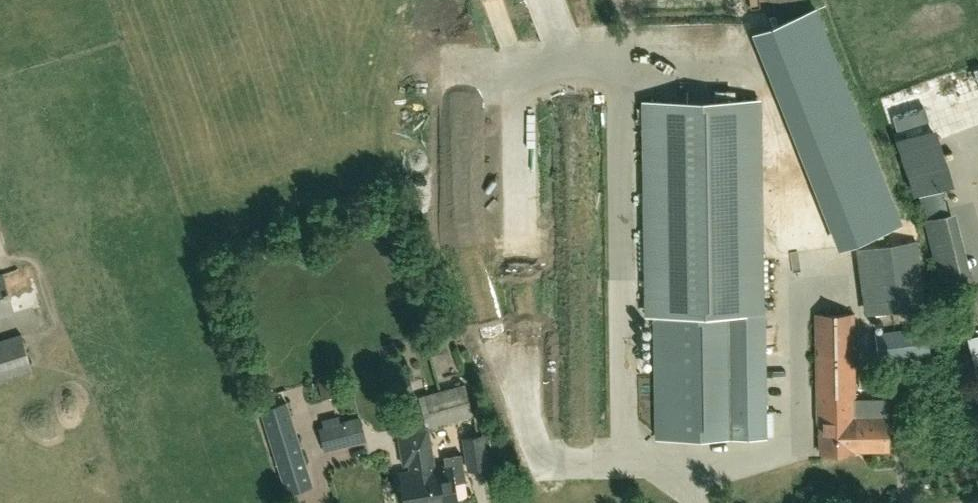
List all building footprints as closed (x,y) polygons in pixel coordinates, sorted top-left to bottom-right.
[(655,314),(657,438),(763,436),(756,98),(639,101),(644,314),(655,314)] [(774,182),(782,240),(869,228),(863,178),(848,180),(847,172),(774,182)] [(932,219),(949,286),(976,279),(959,212),(932,219)] [(862,247),(867,312),(927,308),(923,243),(862,247)] [(2,275),(0,275),(0,317),(14,313),(2,275)] [(814,314),(816,403),(816,423),(819,423),(819,453),(852,453),(852,451),(887,450),(886,417),(855,416),(853,314),(814,314)] [(927,326),(904,329),(875,333),(878,362),(931,356),(927,326)] [(0,342),(0,379),(32,369),(21,335),(0,342)] [(331,374),(317,378),(323,399),(337,396),(331,374)] [(474,413),(466,384),(420,397),(425,416),(413,418),(414,429),(398,432),(404,464),(409,463),(411,472),(400,474),(404,502),(457,502),(454,483),(466,481),(461,454),(444,457),(445,466),(434,468),(430,444),(429,426),(474,413)] [(263,411),(286,490),(287,495),(313,488),(289,404),(263,411)] [(361,420),(345,424),(321,430),(326,452),(366,441),(361,420)] [(496,446),(494,432),(462,438),(468,472),(489,468),(486,447),(496,446)]
